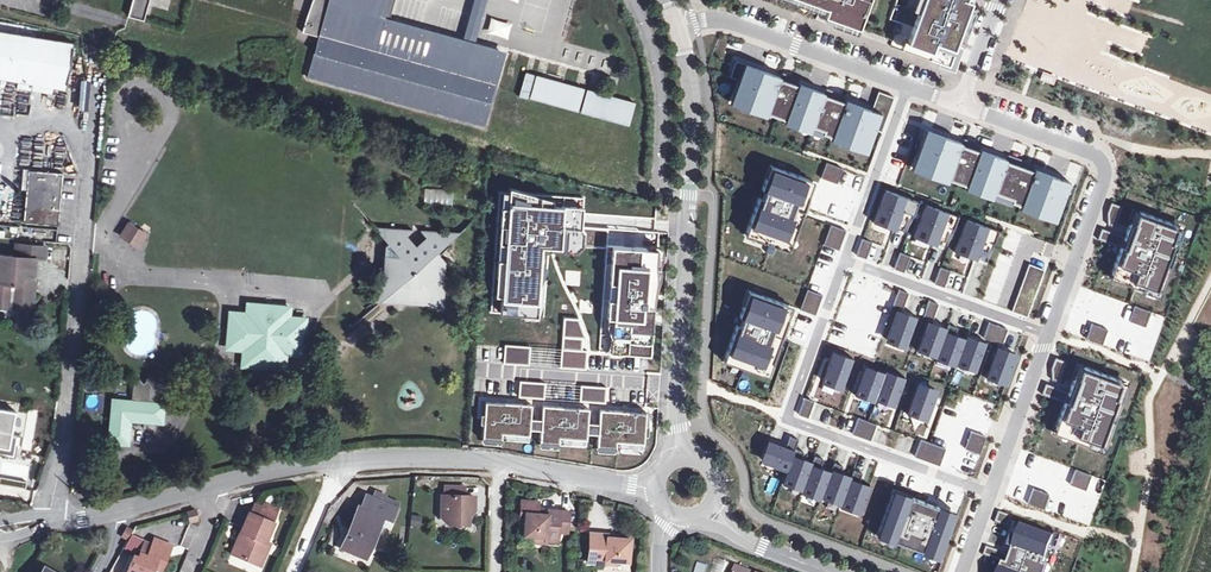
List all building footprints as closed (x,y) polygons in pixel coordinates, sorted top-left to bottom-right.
[(129,15),(145,20),(150,0),(133,0),(129,15)] [(309,12),(303,32),(319,37),(308,77),(353,90),(437,113),(438,109),(458,114),(456,119),(483,127),(504,56),(472,46),(470,54),(431,43),(424,66),(413,63),(416,50),(383,41),(373,39),(376,27),(379,17),(389,20),(395,0),(313,0),(309,12)] [(463,40),(474,43),(486,0),(474,0),(463,40)] [(817,14),(815,19),(858,34),(871,0),(779,0),(817,14)] [(890,20),(899,23),(891,46),(948,67),(954,52),(973,0),(897,0),(890,20)] [(487,33),(508,38),(511,23),(491,17),(487,33)] [(64,84),(71,38),(0,25),(0,72),(64,84)] [(431,43),(376,27),(373,39),(383,41),(416,50),(413,63),(424,66),(431,43)] [(834,134),(868,147),(874,132),(875,130),(881,132),(887,116),(871,110),(865,108),(846,101),(845,103),(824,95),(825,93),(798,84),(798,85),(780,79),(780,77),(742,63),(736,61),(730,77),(739,80),(738,84),(732,98),(758,107),(757,110),(777,117),(778,114),(814,127),(813,130),(833,137),(834,134)] [(1052,83),(1054,76),(1043,72),(1040,79),(1052,83)] [(636,104),(527,73),(520,97),(629,128),(636,104)] [(894,97),(878,92),(871,110),(887,116),(894,97)] [(458,114),(438,109),(437,113),(456,119),(458,114)] [(1023,203),(1058,215),(1063,200),(1070,182),(1058,178),(1034,169),(1033,171),(1005,161),(1006,159),(980,149),(979,151),(961,145),(962,143),(935,133),(926,130),(919,148),(914,163),(948,176),(947,179),(967,186),(968,183),(1003,196),(1002,198),(1022,205),(1023,203)] [(826,163),(824,169),(821,178),(837,184),(840,175),(842,169),(826,163)] [(63,168),(29,165),(24,217),(58,220),(63,168)] [(499,165),(491,165),(491,175),(499,175),(499,165)] [(770,180),(774,167),(771,166),(766,178),(770,180)] [(794,240),(801,219),(810,197),(805,195),(810,180),(774,167),(770,180),(766,178),(762,190),(766,191),(763,199),(759,198),(757,203),(747,232),(763,237),(762,241),(784,249),(788,237),(794,240)] [(815,182),(810,180),(805,195),(810,197),(815,182)] [(453,208),(453,189),(424,189),(424,208),(453,208)] [(884,190),(874,221),(881,223),(895,229),(903,232),(914,201),(884,190)] [(1108,225),(1115,227),(1122,206),(1111,203),(1108,213),(1108,225)] [(937,243),(944,246),(955,216),(925,205),(925,206),(914,235),(921,238),(937,243)] [(1139,211),(1135,210),(1130,222),(1135,224),(1139,211)] [(1173,238),(1178,225),(1139,211),(1135,224),(1130,222),(1125,237),(1102,228),(1098,239),(1120,247),(1111,273),(1126,279),(1125,281),(1145,288),(1146,286),(1161,291),(1180,240),(1173,238)] [(148,229),(129,218),(121,231),(140,242),(148,229)] [(414,221),(377,218),(392,234),(398,228),(411,229),(414,221)] [(995,230),(966,219),(965,220),(955,250),(963,253),(976,258),(984,261),(995,231),(995,230)] [(430,230),(452,235),(459,224),(425,221),(430,230)] [(846,230),(831,225),(829,229),(844,235),(846,230)] [(1184,228),(1178,225),(1173,238),(1180,240),(1184,228)] [(438,278),(445,279),(447,259),(443,249),(452,235),(430,230),(417,238),(411,229),(398,228),(392,234),(388,238),(385,265),(381,271),(380,291),(384,298),(397,282),(408,283),(408,293),(437,294),(438,278)] [(829,229),(823,245),(839,250),(844,235),(829,229)] [(763,237),(747,232),(746,235),(762,241),(763,237)] [(794,240),(788,237),(784,249),(790,251),(794,240)] [(862,239),(861,241),(856,255),(866,259),(871,245),(872,242),(862,239)] [(45,243),(16,240),(14,252),(34,255),(44,256),(45,243)] [(554,250),(524,247),(522,281),(516,281),(516,302),(521,303),(519,334),(536,336),(537,326),(548,327),(549,323),(578,325),(581,291),(564,290),(563,295),(551,293),(554,250)] [(0,251),(0,302),(10,303),(11,297),(29,299),(34,255),(14,252),(0,251)] [(910,256),(900,253),(899,255),(894,269),(904,272),(909,259),(910,256)] [(1045,270),(1029,264),(1017,298),(1032,304),(1045,270)] [(940,267),(940,270),(935,284),(944,287),(949,273),(950,271),(940,267)] [(444,304),(445,279),(438,278),(437,294),(408,293),(408,283),(397,282),(384,298),(444,304)] [(807,290),(800,309),(815,315),(822,295),(807,290)] [(893,305),(903,309),(908,293),(899,290),(893,305)] [(752,292),(749,291),(744,305),(747,307),(752,292)] [(740,327),(737,325),(725,357),(745,364),(743,369),(763,376),(768,362),(772,364),(788,320),(783,319),(788,305),(752,292),(747,307),(744,305),(740,317),(743,318),(740,327)] [(1017,298),(1012,311),(1027,317),(1032,304),(1017,298)] [(294,303),(252,299),(252,308),(236,306),(232,343),(247,344),(246,361),(288,365),(289,349),(305,350),(308,314),(293,312),(294,303)] [(938,304),(929,300),(923,316),(933,320),(938,304)] [(793,307),(788,305),(783,319),(788,320),(793,307)] [(1151,312),(1135,306),(1129,321),(1145,327),(1151,312)] [(916,319),(897,312),(887,340),(906,347),(916,319)] [(983,338),(1002,345),(1007,329),(989,322),(983,338)] [(947,330),(927,323),(918,349),(937,356),(947,330)] [(1086,339),(1102,345),(1108,330),(1092,324),(1086,339)] [(948,325),(947,330),(937,356),(937,358),(956,364),(957,362),(965,340),(954,336),(957,328),(948,325)] [(488,330),(488,338),(507,338),(507,330),(488,330)] [(1011,333),(1009,343),(1017,345),(1019,335),(1011,333)] [(966,336),(965,340),(957,362),(976,370),(986,344),(966,336)] [(572,348),(572,341),(556,340),(555,347),(572,348)] [(1016,355),(997,348),(987,376),(1005,383),(1016,355)] [(852,360),(834,353),(823,381),(842,388),(852,360)] [(745,364),(725,357),(723,362),(743,369),(745,364)] [(1066,362),(1055,358),(1051,368),(1052,380),(1059,382),(1066,362)] [(772,364),(768,362),(763,376),(767,377),(772,364)] [(1083,366),(1078,364),(1074,377),(1078,378),(1083,366)] [(156,365),(147,375),(152,379),(155,375),(159,378),(164,372),(156,365)] [(884,373),(865,366),(854,396),(874,403),(874,402),(884,373)] [(1042,394),(1064,402),(1055,428),(1070,434),(1069,436),(1089,443),(1090,441),(1105,446),(1124,395),(1117,393),(1122,380),(1083,366),(1078,378),(1074,377),(1068,392),(1045,383),(1042,394)] [(152,379),(147,375),(144,378),(137,372),(132,377),(130,393),(114,392),(110,434),(128,435),(130,411),(164,414),(167,385),(159,378),(155,375),(152,379)] [(585,402),(601,402),(601,385),(596,385),(596,372),(585,372),(585,402)] [(904,379),(885,373),(884,373),(874,402),(893,409),(904,379)] [(1128,383),(1122,380),(1117,393),(1124,395),(1128,383)] [(936,391),(917,384),(907,412),(926,419),(936,391)] [(814,402),(804,398),(802,405),(811,409),(814,402)] [(799,414),(808,418),(811,409),(802,405),(799,414)] [(5,448),(13,411),(0,409),(0,447),(5,448)] [(876,424),(858,418),(856,424),(874,431),(876,424)] [(852,434),(871,441),(874,431),(856,424),(852,434)] [(986,437),(971,431),(965,449),(980,453),(986,437)] [(763,460),(788,469),(795,449),(798,440),(790,436),(786,447),(770,441),(763,460)] [(921,439),(918,446),(943,455),(946,449),(921,439)] [(943,455),(918,446),(915,457),(939,466),(943,455)] [(804,452),(795,449),(788,469),(783,482),(803,489),(812,464),(801,460),(804,452)] [(815,456),(812,464),(803,489),(802,491),(821,498),(822,496),(830,473),(820,470),(823,459),(815,456)] [(834,463),(830,473),(822,496),(842,503),(851,478),(840,474),(843,466),(834,463)] [(854,470),(851,478),(842,503),(841,505),(860,512),(869,488),(859,484),(862,473),(854,470)] [(1092,476),(1076,470),(1070,485),(1086,491),(1092,476)] [(464,488),(444,487),(444,496),(441,496),(441,518),(449,525),(468,526),(468,512),(474,512),(474,498),(464,498),(464,488)] [(1028,503),(1044,509),(1049,494),(1033,488),(1028,503)] [(381,491),(378,497),(386,500),(389,494),(381,491)] [(397,499),(389,494),(386,500),(378,497),(370,494),(365,506),(360,504),(342,544),(368,555),(385,514),(396,518),(401,506),(395,504),(397,499)] [(940,554),(954,517),(937,511),(938,508),(937,507),(937,506),(910,497),(909,501),(892,495),(879,532),(896,538),(894,541),(922,552),(924,548),(940,554)] [(545,540),(545,543),(558,545),(558,533),(566,534),(567,513),(546,512),(546,518),(536,517),(537,506),(521,504),(520,517),(524,517),(523,539),(535,539),(545,540)] [(260,509),(256,518),(272,525),(274,520),(266,517),(269,509),(265,508),(260,509)] [(274,520),(277,513),(269,509),(266,517),(274,520)] [(195,510),(187,512),(191,526),(199,524),(195,510)] [(1000,512),(996,523),(1010,528),(1014,517),(1000,512)] [(256,518),(247,515),(239,534),(244,536),(235,557),(260,568),(266,554),(261,553),(265,544),(272,525),(256,518)] [(421,516),(411,515),(410,527),(420,528),(421,516)] [(1023,526),(1019,538),(1014,536),(1013,538),(1010,547),(1015,549),(1012,556),(987,547),(984,556),(1004,563),(1001,571),(1050,571),(1051,568),(1046,566),(1051,551),(1056,538),(1023,526)] [(133,530),(127,527),(122,538),(128,541),(133,530)] [(590,533),(588,558),(595,558),(594,564),(605,564),(606,559),(629,560),(629,538),(608,537),(608,535),(590,533)] [(244,536),(239,534),(230,555),(235,557),(244,536)] [(170,546),(153,539),(151,545),(146,557),(139,554),(137,559),(132,557),(126,571),(151,571),(152,569),(159,571),(160,571),(170,546)] [(151,545),(144,542),(139,554),(146,557),(151,545)] [(269,546),(265,544),(261,553),(266,554),(269,546)]
